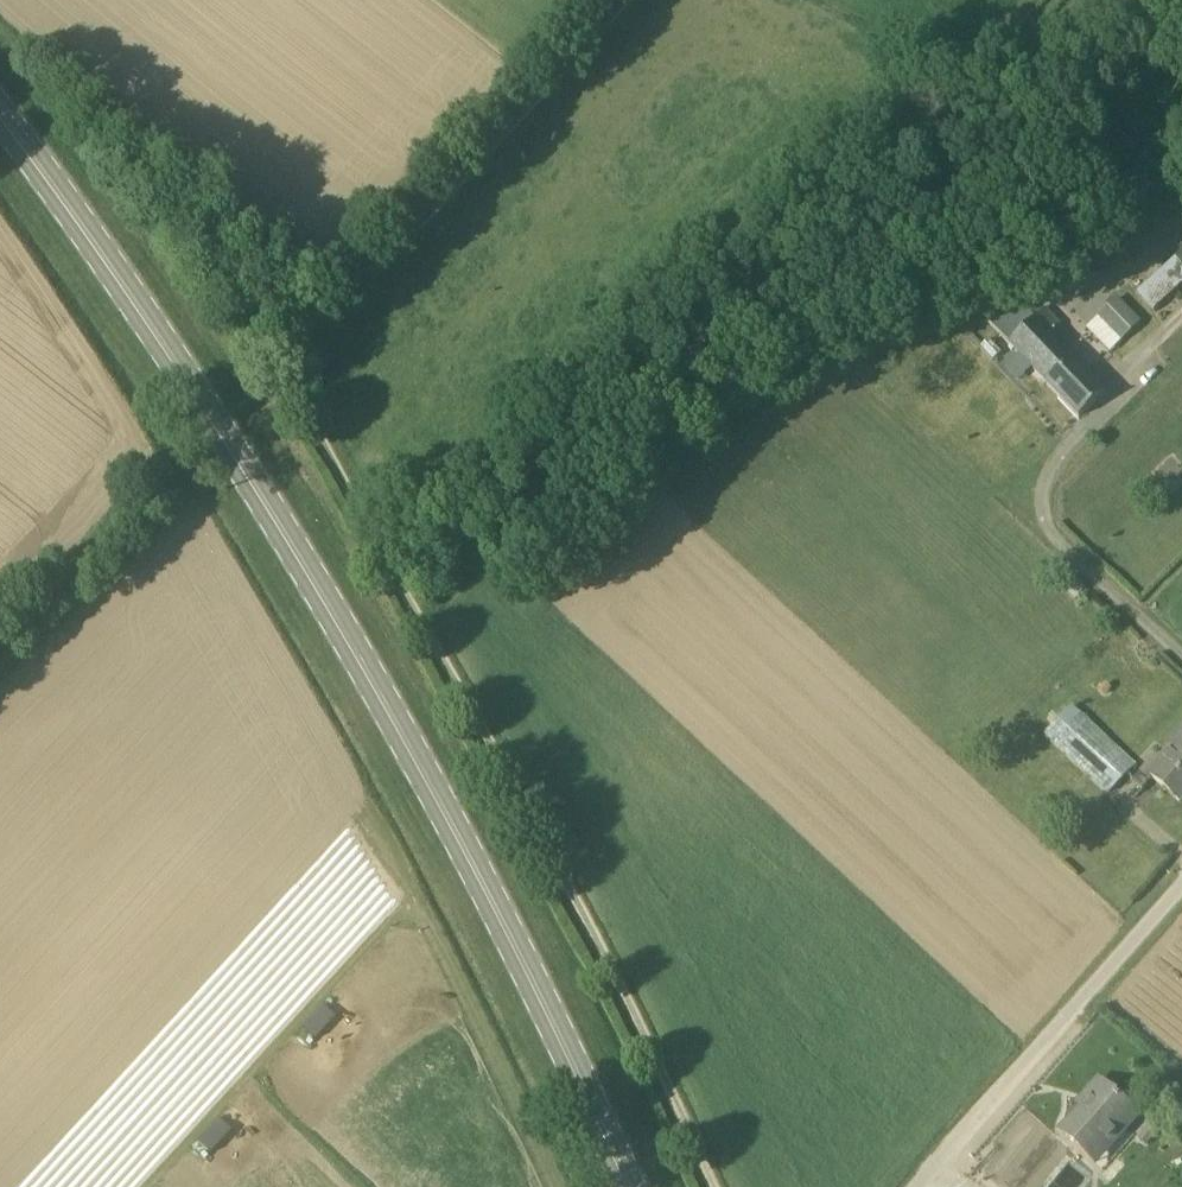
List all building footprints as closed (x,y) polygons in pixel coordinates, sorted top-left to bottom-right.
[(1073,285),(1098,272),(1089,254),(1064,267),(1073,285)] [(1176,258),(1137,294),(1149,306),(1181,276),(1181,264),(1176,258)] [(1036,319),(1015,300),(1010,303),(990,322),(1079,417),(1105,393),(1036,319)] [(1116,301),(1101,315),(1121,337),(1136,323),(1116,301)] [(1072,706),(1047,734),(1109,792),(1136,765),(1072,706)] [(1172,743),(1175,745),(1149,775),(1180,802),(1181,800),(1181,730),(1172,743)] [(1099,1080),(1086,1094),(1090,1098),(1061,1131),(1091,1159),(1120,1126),(1123,1130),(1137,1114),(1099,1080)] [(1148,1126),(1138,1136),(1146,1144),(1156,1133),(1148,1126)]
